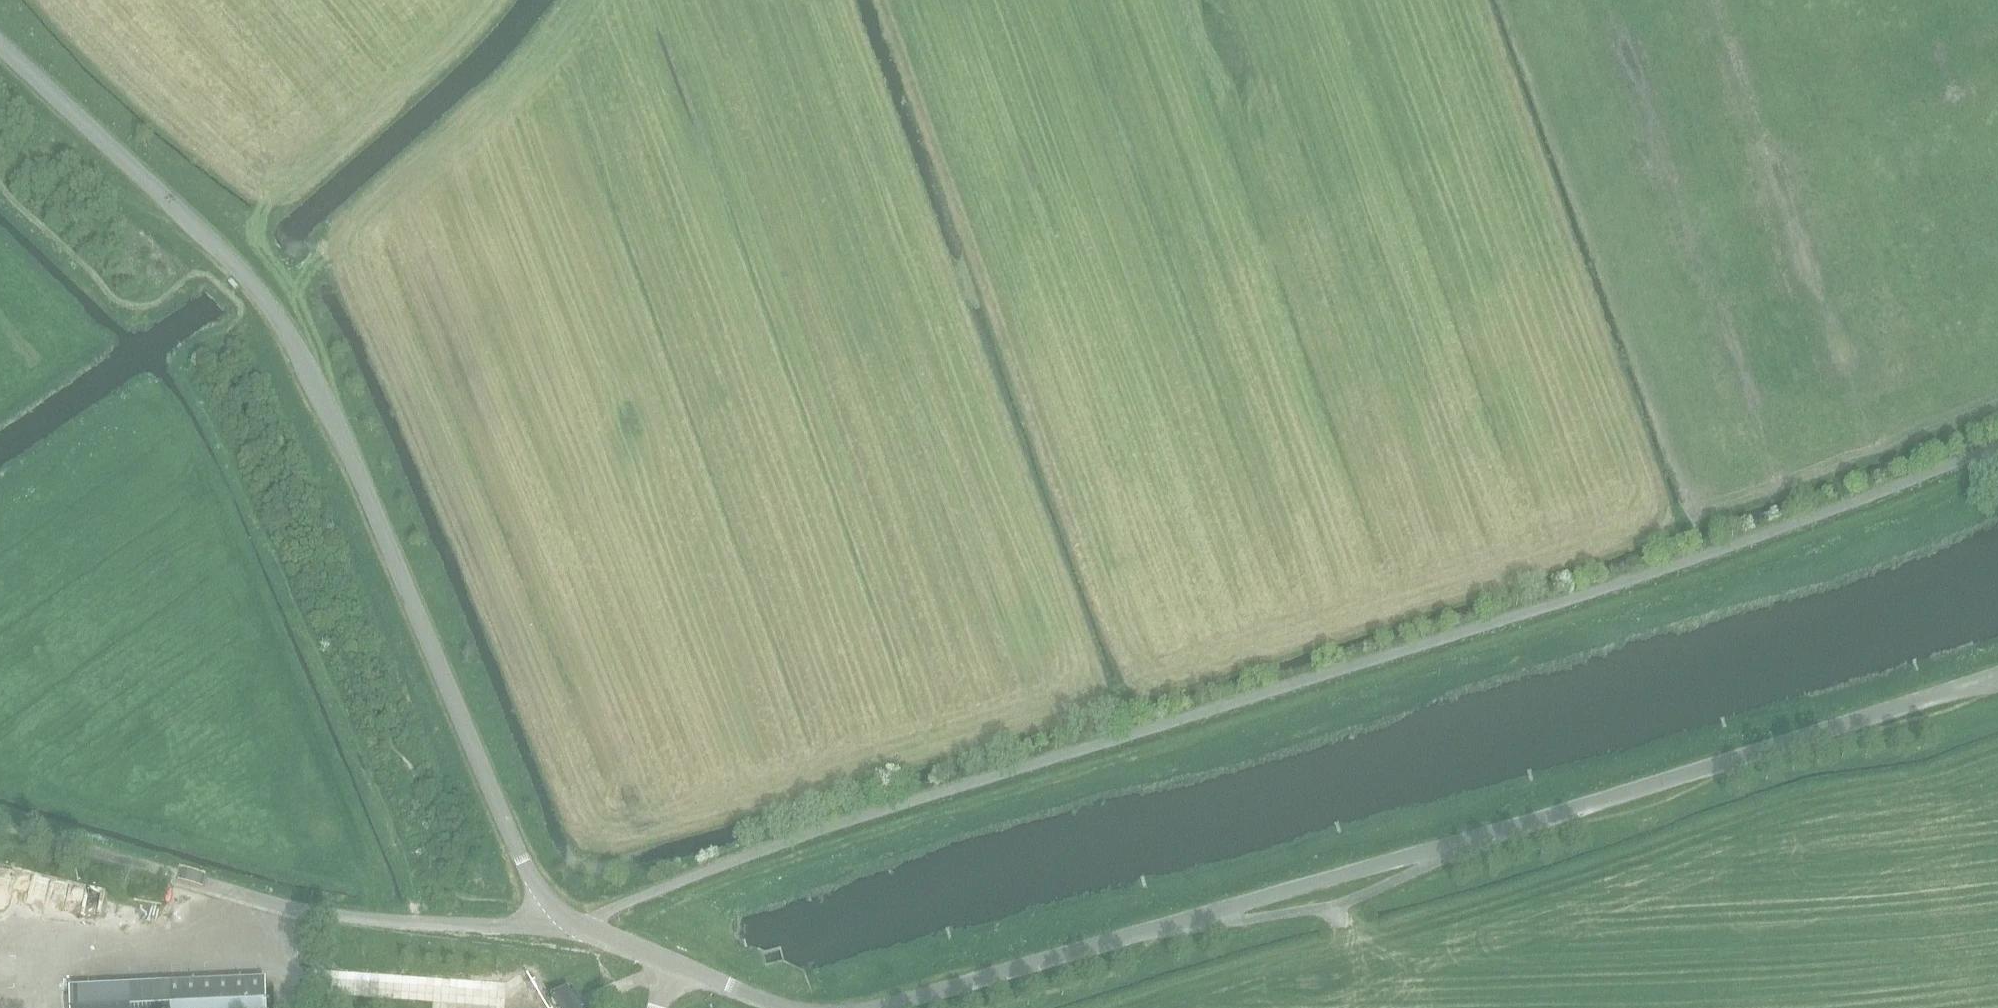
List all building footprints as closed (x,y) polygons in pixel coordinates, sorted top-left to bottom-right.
[(69,989),(70,1007),(267,1007),(266,981),(69,989)] [(557,1007),(579,1007),(568,989),(551,999),(557,1007)]
